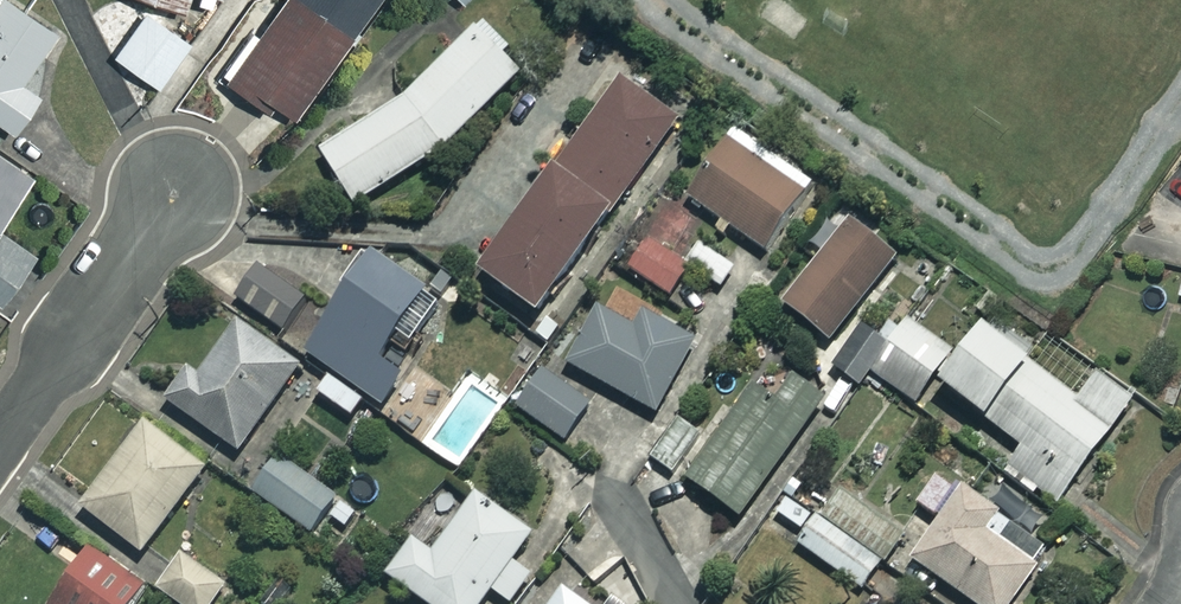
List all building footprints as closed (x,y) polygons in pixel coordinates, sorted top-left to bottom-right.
[(222,80),(263,107),(267,101),(292,117),(371,0),(276,0),(222,80)] [(191,35),(144,2),(108,54),(154,86),(191,35)] [(17,5),(7,18),(0,13),(0,125),(8,130),(34,94),(14,79),(50,29),(17,5)] [(352,206),(446,146),(527,67),(482,21),(407,95),(318,148),(352,206)] [(675,122),(617,80),(475,271),(533,314),(675,122)] [(812,179),(734,125),(685,197),(763,251),(812,179)] [(27,177),(0,158),(0,213),(27,177)] [(734,264),(701,243),(711,229),(670,202),(626,268),(667,295),(686,267),(718,288),(734,264)] [(894,257),(848,221),(781,305),(828,342),(894,257)] [(30,254),(0,232),(0,295),(30,254)] [(439,301),(365,254),(302,353),(331,371),(316,394),(351,416),(364,395),(380,405),(403,369),(379,354),(391,335),(410,347),(439,301)] [(305,301),(259,267),(235,298),(282,332),(305,301)] [(633,329),(596,309),(565,363),(653,412),(690,347),(639,318),(633,329)] [(888,341),(863,322),(831,366),(858,387),(870,371),(922,410),(940,387),(1020,446),(1003,469),(1053,506),(1131,400),(1094,373),(1076,398),(977,325),(955,354),(905,318),(888,341)] [(297,365),(236,322),(198,377),(186,368),(163,401),(236,452),(297,365)] [(824,395),(771,357),(684,480),(737,517),(824,395)] [(588,402),(541,374),(518,412),(564,441),(588,402)] [(698,433),(677,421),(654,463),(675,475),(698,433)] [(202,469),(142,424),(79,508),(140,553),(202,469)] [(344,529),(356,511),(277,455),(251,492),(309,532),(322,513),(344,529)] [(950,489),(933,475),(911,503),(928,517),(950,489)] [(961,487),(910,559),(973,603),(1008,603),(1052,542),(998,504),(994,510),(961,487)] [(475,492),(430,553),(410,538),(383,574),(425,603),(478,603),(489,589),(508,603),(528,575),(509,561),(530,532),(475,492)] [(815,517),(796,545),(859,589),(878,562),(815,517)] [(82,549),(46,603),(134,603),(144,589),(82,549)] [(179,553),(154,588),(177,603),(211,603),(224,585),(179,553)] [(630,568),(620,553),(589,575),(599,590),(630,568)] [(561,588),(549,603),(583,603),(561,588)]
